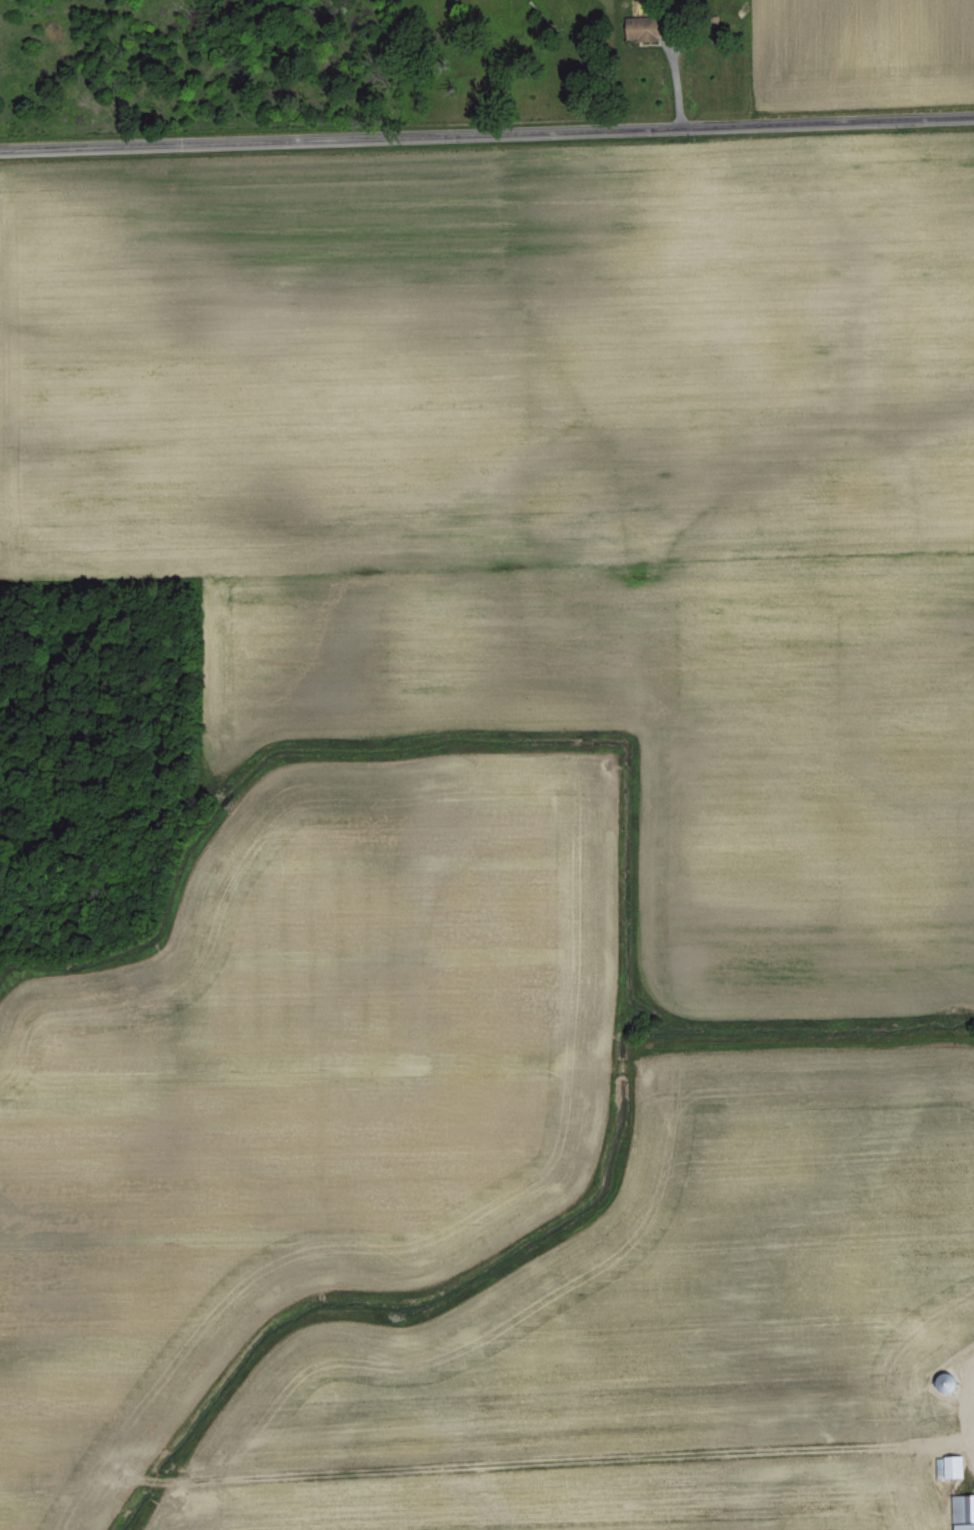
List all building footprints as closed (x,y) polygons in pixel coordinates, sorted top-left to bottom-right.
[(660,38),(659,14),(628,15),(629,39),(660,38)] [(952,1493),(953,1529),(973,1529),(973,1492),(952,1493)]
